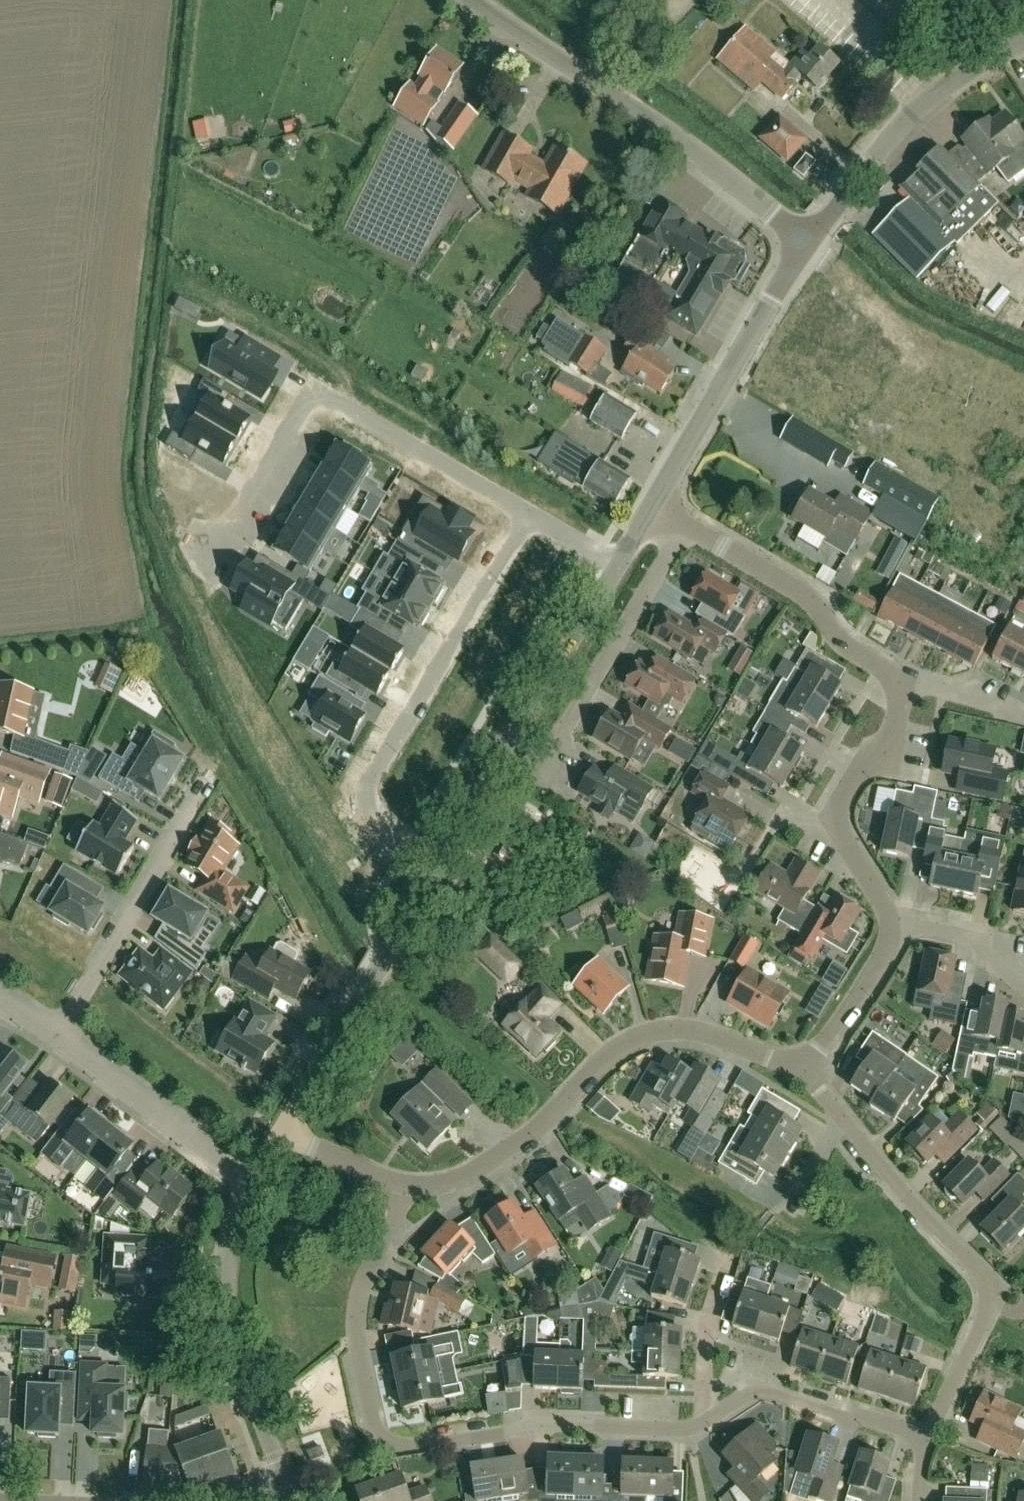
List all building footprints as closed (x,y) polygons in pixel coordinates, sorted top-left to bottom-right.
[(791,66),(760,40),(746,27),(718,60),(754,91),(762,82),(782,99),(796,84),(793,82),(800,74),(817,89),(838,64),(820,48),(811,59),(803,53),(791,66)] [(410,84),(397,106),(425,125),(439,103),(438,102),(445,91),(446,92),(463,66),(437,50),(421,76),(423,77),(416,88),(410,84)] [(448,157),(476,116),(460,105),(442,130),(434,141),(448,157)] [(1013,180),(1016,184),(1023,178),(1023,138),(1005,113),(992,124),(989,120),(963,140),(968,147),(963,151),(959,148),(949,156),(976,184),(997,168),(1009,183),(1013,180)] [(787,161),(805,141),(780,119),(762,139),(787,161)] [(529,197),(559,214),(588,165),(557,147),(543,171),(527,162),(533,151),(506,135),(486,169),(514,185),(517,180),(533,190),(529,197)] [(957,245),(973,228),(997,204),(976,184),(949,156),(941,148),(900,188),(912,199),(874,236),(917,279),(954,242),(957,245)] [(804,178),(815,164),(807,157),(796,171),(804,178)] [(616,276),(648,295),(644,301),(668,315),(667,317),(697,335),(728,282),(735,280),(745,263),(742,252),(725,242),(718,243),(694,229),(690,236),(679,229),(686,218),(660,203),(616,276)] [(175,310),(183,314),(188,304),(180,300),(175,310)] [(197,321),(202,311),(195,307),(190,317),(197,321)] [(544,352),(570,368),(572,365),(589,375),(605,350),(584,337),(583,339),(556,322),(542,345),(547,348),(544,352)] [(633,358),(625,370),(623,374),(643,387),(646,384),(661,393),(675,371),(665,365),(668,359),(633,337),(624,352),(633,358)] [(212,370),(262,400),(277,375),(270,371),(276,360),(245,341),(245,342),(239,352),(227,345),(212,370)] [(582,416),(592,423),(623,442),(638,416),(607,398),(609,395),(562,371),(553,391),(585,409),(582,416)] [(204,396),(192,416),(236,443),(249,421),(225,406),(231,396),(205,380),(198,392),(204,396)] [(173,434),(166,446),(192,462),(199,450),(223,465),(236,443),(192,416),(179,437),(173,434)] [(794,419),(781,440),(805,454),(827,467),(831,460),(845,468),(853,454),(839,446),(817,433),(794,419)] [(591,456),(567,441),(549,470),(573,485),(575,482),(585,488),(615,506),(630,480),(600,463),(600,464),(596,470),(586,464),(590,458),(591,456)] [(338,448),(325,469),(360,490),(373,469),(358,460),(361,455),(345,445),(342,450),(338,448)] [(877,464),(864,486),(927,521),(940,499),(877,464)] [(325,469),(313,490),(348,511),(360,490),(325,469)] [(313,490),(301,511),(336,531),(348,538),(360,518),(348,511),(313,490)] [(373,498),(383,504),(387,497),(377,491),(373,498)] [(808,492),(792,520),(804,526),(797,538),(818,551),(823,542),(846,556),(854,541),(870,514),(851,502),(840,496),(834,507),(808,492)] [(367,504),(369,505),(379,511),(383,504),(373,498),(371,497),(367,504)] [(450,511),(449,512),(423,497),(397,542),(424,558),(432,545),(455,558),(458,560),(468,544),(473,536),(466,532),(471,524),(450,511)] [(301,511),(288,531),(323,552),(336,531),(301,511)] [(288,531),(276,553),(299,566),(311,573),(323,552),(288,531)] [(385,556),(374,574),(431,607),(434,601),(437,603),(444,591),(441,589),(443,586),(431,578),(418,570),(424,559),(425,559),(397,542),(388,558),(385,556)] [(890,551),(880,569),(891,574),(900,557),(890,551)] [(247,568),(234,590),(250,599),(244,610),(270,625),(271,622),(278,611),(280,612),(282,607),(281,606),(288,595),(303,604),(304,602),(322,613),(331,599),(305,583),(293,576),(271,563),(263,577),(252,571),(247,568)] [(293,576),(305,583),(311,573),(299,566),(293,576)] [(367,594),(358,609),(361,611),(386,626),(392,614),(405,622),(418,629),(420,625),(423,627),(430,615),(427,613),(431,607),(374,574),(363,591),(367,594)] [(740,581),(734,592),(707,576),(694,597),(720,613),(713,625),(727,634),(735,639),(745,618),(746,618),(761,593),(740,581)] [(897,629),(918,587),(899,577),(878,619),(897,629)] [(917,639),(938,598),(918,587),(897,629),(917,639)] [(936,649),(957,608),(938,598),(917,639),(936,649)] [(955,659),(976,618),(957,608),(936,649),(955,659)] [(353,625),(351,628),(362,635),(352,651),(391,674),(404,652),(396,648),(379,637),(386,626),(361,611),(353,625)] [(727,634),(713,625),(713,626),(704,620),(697,631),(670,615),(669,617),(665,617),(661,624),(663,627),(656,639),(692,660),(700,645),(716,654),(727,634)] [(976,618),(955,659),(973,669),(995,629),(976,618)] [(1023,646),(1023,637),(1008,629),(991,661),(1011,671),(1023,646)] [(320,651),(305,643),(293,662),(308,671),(320,651)] [(1011,671),(1023,679),(1023,646),(1011,671)] [(746,676),(757,654),(744,648),(734,670),(746,676)] [(795,670),(787,684),(828,708),(841,687),(838,685),(828,679),(835,667),(815,655),(807,650),(795,670)] [(336,663),(328,677),(358,695),(363,687),(369,691),(378,696),(391,674),(352,651),(343,667),(336,663)] [(682,705),(696,684),(655,659),(649,670),(640,665),(627,687),(665,709),(669,708),(674,700),(682,705)] [(118,694),(126,671),(108,665),(101,688),(118,694)] [(320,677),(308,696),(310,698),(324,706),(314,722),(316,724),(313,729),(327,737),(330,732),(350,743),(365,718),(361,716),(348,708),(354,698),(320,677)] [(787,684),(769,714),(790,727),(795,718),(810,727),(815,730),(828,708),(787,684)] [(22,737),(36,740),(38,729),(25,726),(32,693),(0,686),(0,733),(22,737)] [(659,750),(671,731),(629,706),(621,720),(611,713),(595,740),(631,761),(643,741),(659,750)] [(765,712),(753,734),(767,742),(761,752),(792,770),(803,752),(784,741),(780,739),(787,727),(789,729),(790,727),(769,714),(765,712)] [(182,762),(183,760),(181,759),(171,753),(175,745),(154,732),(142,751),(146,754),(137,769),(113,755),(112,756),(115,757),(109,767),(106,765),(98,779),(119,792),(126,780),(157,799),(159,800),(160,799),(159,798),(167,785),(168,786),(174,774),(182,762)] [(34,761),(62,771),(69,752),(41,742),(34,761)] [(1001,802),(1007,775),(991,772),(995,753),(949,743),(949,747),(945,748),(943,756),(946,758),(943,774),(961,778),(958,793),(1001,802)] [(741,753),(729,775),(755,790),(762,778),(780,789),(792,770),(761,752),(755,762),(741,753)] [(12,816),(19,794),(38,801),(48,773),(3,757),(0,765),(0,812),(12,816)] [(580,794),(600,805),(595,814),(609,822),(623,800),(642,811),(654,791),(623,773),(614,767),(608,778),(594,769),(580,794)] [(694,823),(695,824),(690,830),(707,841),(712,834),(731,846),(747,818),(721,802),(729,788),(704,773),(693,792),(707,800),(694,823)] [(72,782),(57,776),(47,804),(63,810),(72,782)] [(890,814),(882,853),(908,858),(909,859),(911,849),(915,828),(928,831),(931,819),(935,801),(935,800),(937,792),(926,790),(914,787),(913,789),(912,795),(897,792),(893,814),(890,814)] [(117,876),(134,849),(120,841),(124,833),(128,835),(137,820),(112,806),(99,828),(92,824),(76,852),(117,876)] [(922,858),(920,870),(933,872),(931,881),(930,887),(952,892),(959,859),(963,841),(945,837),(948,823),(943,822),(931,819),(928,831),(924,852),(922,858)] [(212,823),(185,865),(206,878),(198,890),(232,911),(246,889),(228,878),(227,879),(220,874),(237,847),(225,839),(229,833),(212,823)] [(28,844),(0,834),(0,850),(3,851),(1,863),(20,867),(28,844)] [(959,859),(952,892),(976,897),(978,890),(979,886),(994,889),(997,873),(1004,841),(987,837),(985,845),(963,841),(959,859)] [(504,847),(500,855),(510,861),(515,853),(504,847)] [(801,934),(816,908),(803,900),(808,893),(806,892),(817,874),(796,861),(787,876),(770,866),(755,891),(784,909),(777,920),(801,934)] [(71,924),(88,934),(91,929),(95,931),(104,916),(100,914),(104,908),(79,893),(87,879),(64,865),(51,888),(63,895),(52,912),(55,915),(53,918),(69,927),(71,924)] [(1020,869),(1012,912),(1023,914),(1023,870),(1020,869)] [(153,918),(162,923),(182,936),(175,948),(186,956),(182,961),(195,971),(209,949),(192,938),(207,914),(193,906),(195,903),(186,897),(184,900),(169,891),(167,895),(164,893),(158,902),(161,904),(153,918)] [(855,937),(846,931),(858,912),(849,906),(848,902),(841,899),(837,900),(835,898),(826,914),(816,908),(801,934),(792,948),(809,959),(821,940),(845,955),(855,937)] [(576,911),(560,920),(567,932),(584,924),(576,911)] [(602,918),(606,930),(620,926),(616,914),(602,918)] [(624,939),(641,933),(634,915),(618,920),(624,939)] [(704,957),(711,922),(682,916),(677,942),(657,939),(648,981),(681,988),(688,954),(704,957)] [(743,970),(758,944),(743,935),(728,961),(743,970)] [(488,939),(475,953),(504,981),(517,966),(488,939)] [(246,958),(233,980),(267,1000),(274,988),(295,1000),(309,974),(293,965),(298,957),(297,953),(281,944),(277,945),(273,953),(270,952),(262,967),(246,958)] [(125,968),(118,976),(164,1011),(193,973),(161,949),(152,961),(139,950),(131,960),(128,959),(125,959),(123,961),(123,964),(125,968)] [(945,995),(949,972),(952,960),(925,954),(917,992),(932,995),(927,1020),(954,1025),(960,997),(945,995)] [(606,1012),(628,989),(598,961),(576,985),(606,1012)] [(204,967),(200,974),(215,986),(220,976),(204,967)] [(768,1027),(787,994),(747,970),(728,1003),(768,1027)] [(825,984),(810,1012),(823,1019),(839,991),(825,984)] [(553,1039),(560,1033),(546,1020),(559,1005),(542,989),(528,1003),(506,1026),(538,1056),(544,1049),(548,1053),(557,1043),(553,1039)] [(235,1021),(217,1052),(243,1067),(241,1069),(245,1071),(246,1069),(255,1074),(257,1071),(260,1070),(263,1068),(265,1065),(265,1062),(264,1059),(273,1044),(263,1038),(275,1017),(249,1002),(237,1022),(235,1021)] [(964,1028),(958,1056),(970,1059),(973,1059),(974,1056),(983,1058),(984,1052),(995,1054),(995,1053),(996,1051),(1003,1015),(1004,1015),(1006,1007),(982,1002),(975,1030),(964,1028)] [(995,1053),(1007,1056),(1005,1064),(1004,1070),(1023,1075),(1023,1049),(1021,1048),(1023,1034),(1023,1019),(1004,1015),(1003,1015),(996,1051),(995,1053)] [(870,1107),(871,1107),(896,1071),(902,1063),(879,1047),(884,1040),(873,1033),(856,1059),(866,1066),(852,1087),(874,1102),(870,1107)] [(400,1046),(412,1058),(421,1049),(408,1037),(400,1046)] [(1,1114),(10,1103),(2,1097),(26,1066),(23,1064),(24,1061),(16,1055),(13,1056),(1,1047),(0,1048),(0,1113),(1,1114)] [(669,1116),(696,1067),(692,1074),(669,1061),(663,1071),(653,1064),(631,1102),(650,1113),(653,1107),(669,1116)] [(902,1063),(896,1071),(871,1107),(894,1123),(908,1102),(918,1108),(939,1079),(928,1071),(923,1078),(902,1063)] [(696,1067),(669,1116),(670,1116),(678,1102),(695,1112),(688,1125),(706,1135),(727,1098),(715,1091),(720,1082),(696,1067)] [(443,1102),(444,1102),(457,1090),(437,1071),(425,1083),(426,1084),(418,1093),(416,1092),(393,1115),(428,1149),(451,1126),(435,1110),(443,1102)] [(1,1114),(0,1116),(0,1135),(9,1123),(27,1136),(39,1121),(48,1128),(71,1098),(62,1091),(62,1087),(57,1084),(53,1084),(51,1082),(34,1104),(19,1092),(10,1103),(1,1114)] [(598,1093),(586,1107),(599,1118),(611,1125),(621,1113),(598,1093)] [(753,1117),(746,1130),(754,1134),(788,1154),(801,1131),(792,1126),(781,1120),(787,1109),(760,1093),(748,1114),(753,1117)] [(981,1116),(975,1122),(982,1129),(998,1112),(987,1101),(977,1112),(981,1116)] [(75,1152),(87,1161),(111,1129),(103,1123),(106,1120),(94,1111),(92,1114),(90,1112),(85,1118),(75,1110),(42,1153),(62,1169),(75,1152)] [(943,1164),(976,1130),(958,1113),(942,1130),(931,1119),(907,1144),(927,1164),(935,1156),(943,1164)] [(731,1143),(719,1165),(740,1177),(748,1163),(765,1173),(774,1178),(788,1154),(754,1134),(746,1130),(741,1126),(731,1143)] [(111,1129),(87,1161),(98,1170),(85,1187),(105,1202),(137,1161),(127,1153),(133,1146),(131,1144),(133,1141),(122,1132),(119,1135),(111,1129)] [(699,1149),(692,1162),(715,1174),(719,1166),(713,1163),(715,1158),(699,1149)] [(969,1163),(945,1187),(947,1190),(945,1192),(946,1195),(951,1200),(955,1202),(957,1199),(964,1206),(975,1195),(984,1203),(1009,1177),(994,1162),(982,1175),(969,1163)] [(131,1175),(115,1196),(136,1212),(147,1197),(172,1217),(192,1192),(188,1189),(188,1186),(182,1181),(178,1182),(157,1165),(142,1184),(131,1175)] [(587,1232),(591,1229),(612,1216),(597,1193),(585,1201),(565,1170),(539,1187),(568,1231),(581,1223),(587,1232)] [(1018,1175),(997,1196),(1007,1206),(1002,1212),(983,1231),(1003,1250),(1023,1229),(1023,1215),(1014,1206),(1023,1196),(1023,1181),(1018,1175)] [(653,1199),(630,1186),(624,1197),(647,1210),(653,1199)] [(25,1228),(25,1227),(31,1195),(0,1189),(0,1223),(25,1228)] [(533,1261),(557,1245),(544,1226),(533,1233),(514,1203),(489,1219),(511,1255),(524,1247),(533,1261)] [(469,1242),(456,1230),(451,1226),(425,1254),(428,1257),(424,1261),(425,1262),(421,1267),(420,1266),(419,1268),(444,1281),(444,1280),(447,1274),(447,1275),(461,1260),(465,1264),(473,1255),(484,1264),(497,1256),(482,1233),(469,1242)] [(661,1274),(695,1284),(703,1261),(695,1259),(680,1254),(684,1243),(655,1234),(644,1269),(661,1275),(661,1274)] [(152,1239),(131,1238),(106,1237),(103,1287),(118,1288),(117,1296),(133,1297),(132,1300),(148,1301),(148,1298),(165,1299),(165,1294),(168,1291),(169,1289),(170,1286),(170,1281),(169,1279),(167,1275),(167,1268),(150,1267),(152,1239)] [(29,1287),(49,1291),(55,1258),(9,1249),(6,1265),(0,1264),(0,1296),(8,1298),(7,1304),(25,1307),(29,1287)] [(66,1255),(59,1289),(77,1292),(83,1259),(66,1255)] [(688,1308),(695,1284),(661,1274),(661,1275),(644,1269),(619,1261),(613,1273),(657,1287),(653,1297),(688,1308)] [(808,1294),(812,1281),(799,1277),(795,1290),(808,1294)] [(596,1280),(588,1285),(598,1301),(603,1292),(596,1280)] [(458,1295),(439,1284),(437,1283),(430,1296),(440,1302),(458,1312),(467,1318),(474,1307),(465,1301),(466,1300),(458,1295)] [(734,1290),(726,1315),(737,1319),(735,1326),(734,1328),(757,1335),(769,1301),(768,1301),(772,1287),(762,1284),(757,1298),(745,1294),(734,1290)] [(580,1288),(559,1291),(561,1309),(584,1305),(598,1302),(598,1301),(588,1285),(580,1290),(580,1288)] [(397,1287),(392,1308),(387,1306),(383,1324),(387,1325),(419,1333),(428,1295),(428,1294),(412,1290),(397,1287)] [(603,1292),(598,1301),(614,1306),(616,1293),(604,1291),(603,1292)] [(598,1302),(597,1316),(612,1318),(614,1306),(598,1301),(598,1302)] [(769,1301),(757,1335),(781,1343),(792,1309),(769,1301)] [(561,1354),(560,1391),(564,1391),(564,1395),(577,1395),(577,1391),(584,1392),(585,1392),(585,1383),(586,1374),(595,1374),(596,1361),(597,1316),(598,1302),(584,1305),(584,1320),(582,1355),(571,1354),(572,1345),(568,1341),(561,1341),(561,1345),(560,1354),(561,1354)] [(59,1313),(59,1332),(77,1332),(77,1313),(59,1313)] [(525,1333),(538,1333),(539,1319),(537,1319),(526,1318),(525,1318),(525,1333)] [(633,1337),(633,1341),(635,1343),(635,1352),(683,1354),(684,1330),(648,1328),(648,1329),(636,1328),(635,1334),(633,1337)] [(821,1372),(832,1339),(804,1330),(792,1368),(822,1377),(823,1373),(821,1372)] [(417,1354),(394,1359),(399,1384),(439,1375),(436,1360),(456,1356),(464,1354),(460,1332),(432,1338),(435,1350),(417,1354)] [(25,1351),(50,1352),(50,1334),(26,1334),(25,1351)] [(85,1337),(84,1354),(101,1355),(102,1338),(85,1337)] [(823,1373),(822,1377),(848,1386),(860,1347),(832,1339),(821,1372),(823,1373)] [(524,1342),(524,1356),(537,1356),(535,1388),(535,1390),(560,1391),(561,1354),(560,1354),(537,1353),(538,1344),(538,1342),(524,1342)] [(890,1394),(900,1360),(872,1351),(860,1389),(890,1399),(891,1395),(891,1394),(890,1394)] [(596,1361),(595,1374),(597,1374),(596,1383),(596,1387),(602,1387),(607,1388),(646,1389),(647,1378),(667,1378),(682,1379),(683,1354),(635,1352),(635,1353),(632,1353),(632,1364),(646,1365),(646,1376),(609,1375),(609,1370),(609,1367),(607,1364),(606,1363),(604,1362),(596,1361)] [(524,1356),(502,1361),(506,1391),(522,1389),(522,1388),(524,1356)] [(891,1395),(890,1399),(917,1407),(928,1369),(900,1360),(890,1394),(891,1394),(891,1395)] [(106,1367),(82,1366),(79,1424),(94,1425),(93,1434),(99,1434),(99,1438),(116,1439),(117,1435),(122,1435),(123,1412),(128,1412),(128,1395),(124,1395),(124,1391),(105,1390),(106,1367)] [(30,1388),(28,1434),(39,1434),(39,1437),(56,1438),(56,1435),(59,1435),(61,1403),(75,1404),(76,1376),(52,1375),(51,1389),(30,1388)] [(439,1375),(399,1384),(405,1410),(466,1397),(463,1385),(442,1389),(439,1375)] [(10,1403),(11,1381),(0,1380),(0,1403),(10,1403)] [(1017,1459),(1023,1445),(1023,1422),(1018,1419),(1021,1412),(985,1395),(972,1423),(983,1427),(977,1441),(987,1446),(1017,1459)] [(768,1494),(756,1480),(774,1463),(769,1457),(775,1452),(775,1445),(758,1426),(725,1456),(746,1479),(737,1487),(736,1487),(729,1494),(734,1500),(761,1500),(768,1494)] [(178,1449),(168,1449),(169,1433),(150,1431),(145,1482),(190,1486),(192,1490),(236,1475),(222,1435),(178,1449)] [(832,1464),(838,1445),(810,1436),(798,1473),(816,1479),(810,1497),(824,1500),(833,1500),(844,1467),(832,1464)] [(312,1462),(325,1457),(321,1447),(308,1452),(312,1462)] [(851,1487),(846,1500),(877,1500),(891,1461),(862,1452),(851,1487)] [(499,1462),(505,1499),(520,1497),(520,1500),(531,1500),(527,1472),(525,1458),(499,1462)] [(541,1500),(577,1500),(577,1497),(579,1459),(551,1458),(551,1471),(550,1500),(541,1500)] [(577,1497),(593,1498),(593,1500),(604,1500),(605,1486),(605,1460),(579,1459),(577,1497)] [(651,1462),(625,1461),(624,1500),(649,1500),(651,1462)] [(505,1499),(499,1462),(473,1466),(478,1500),(490,1500),(505,1499)] [(649,1500),(685,1500),(685,1499),(674,1499),(676,1462),(651,1462),(649,1500)] [(426,1487),(408,1494),(401,1475),(357,1490),(361,1500),(431,1500),(426,1487)] [(970,1490),(968,1490),(968,1500),(988,1500),(989,1491),(970,1490)]
